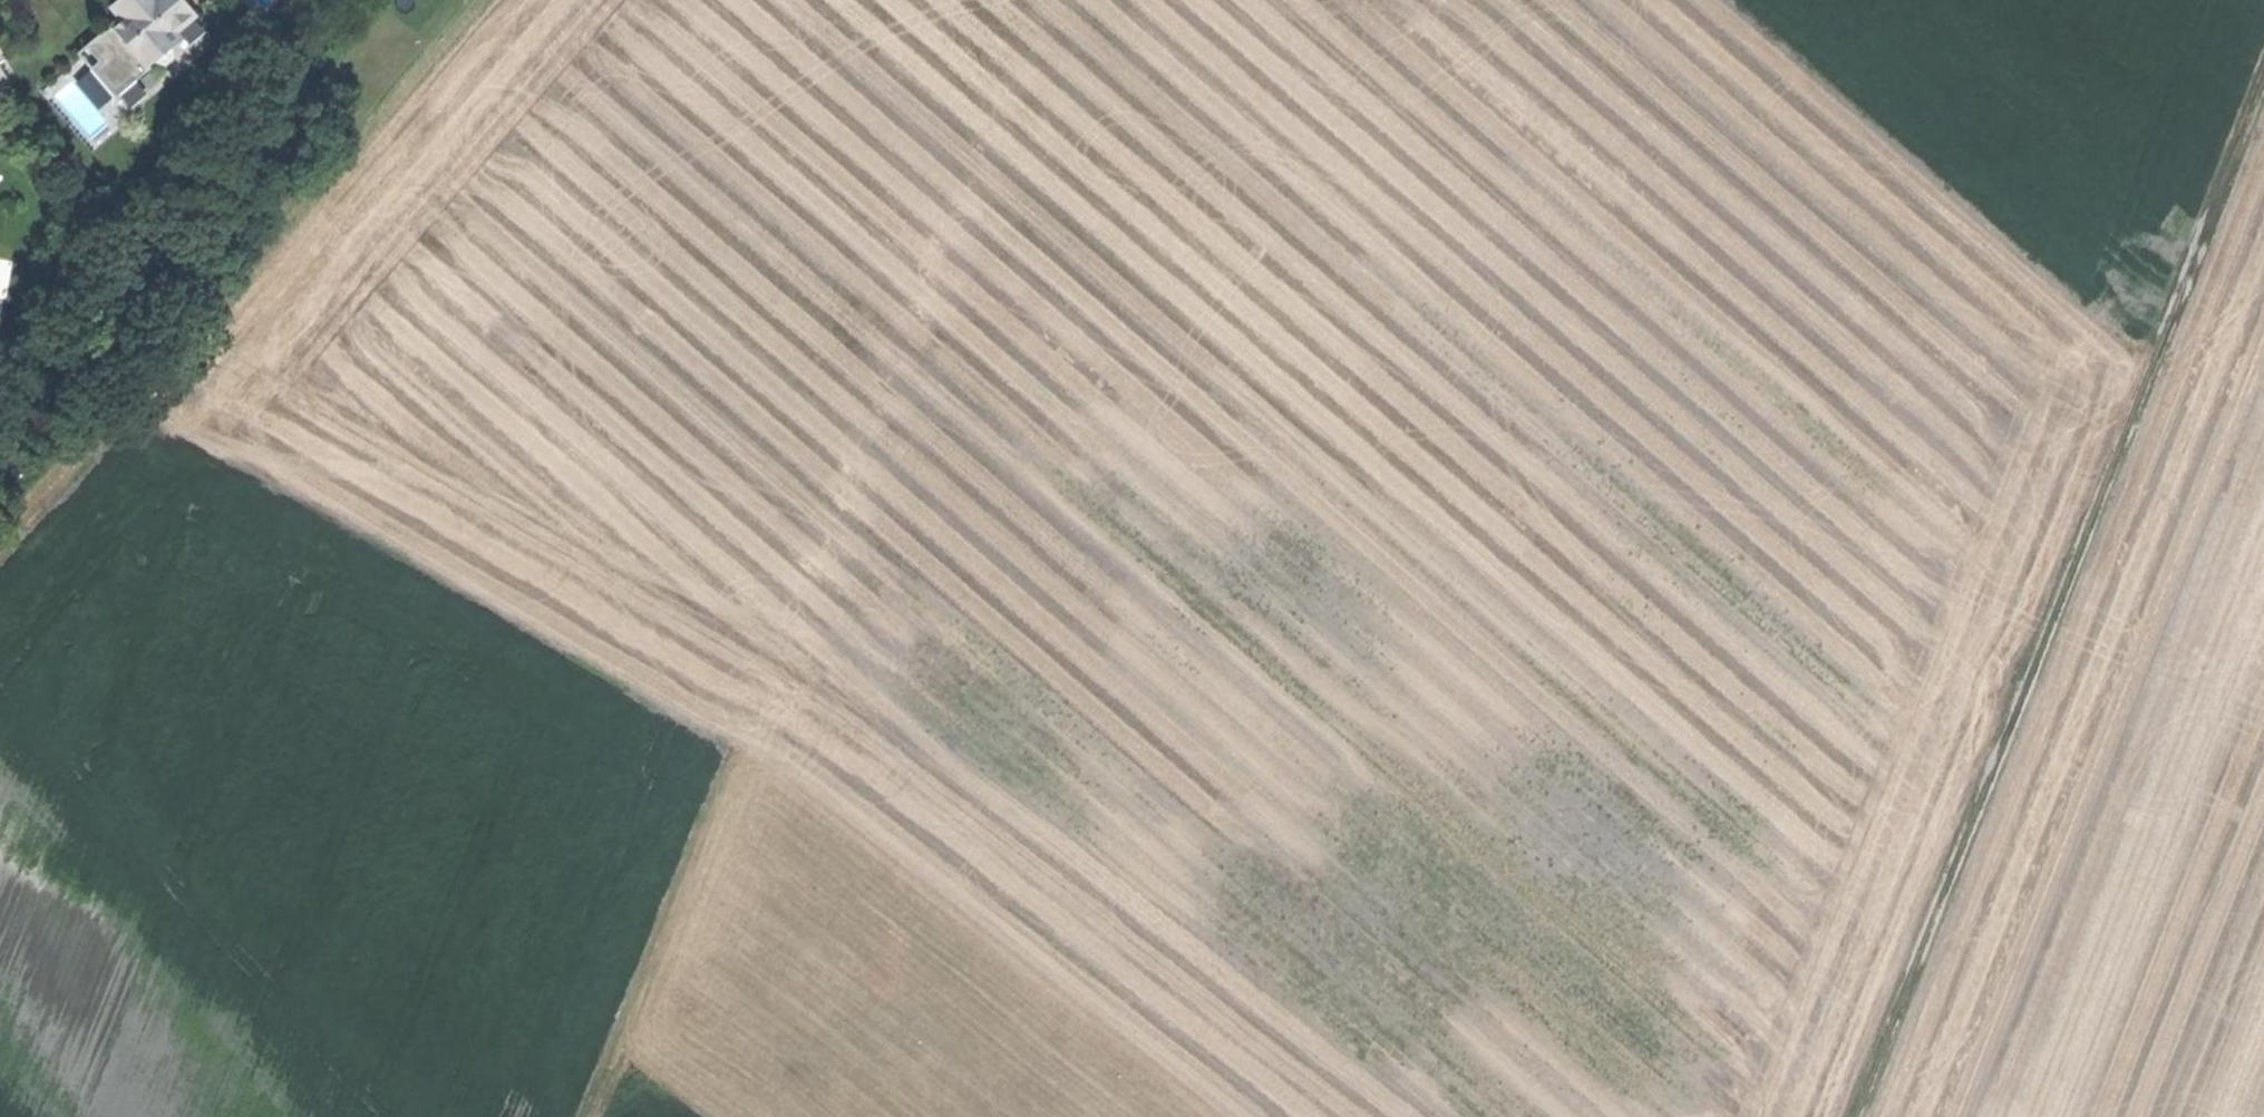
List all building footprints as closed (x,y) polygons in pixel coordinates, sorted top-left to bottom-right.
[(113,5),(121,16),(114,22),(130,40),(126,43),(147,68),(157,59),(159,62),(168,63),(175,58),(174,51),(174,44),(184,35),(180,30),(198,14),(187,0),(119,0),(113,5)] [(141,72),(147,68),(126,43),(130,40),(114,22),(79,51),(82,53),(92,45),(105,61),(98,67),(119,93),(137,77),(134,74),(139,69),(141,72)] [(0,62),(0,88),(11,82),(0,62)]
